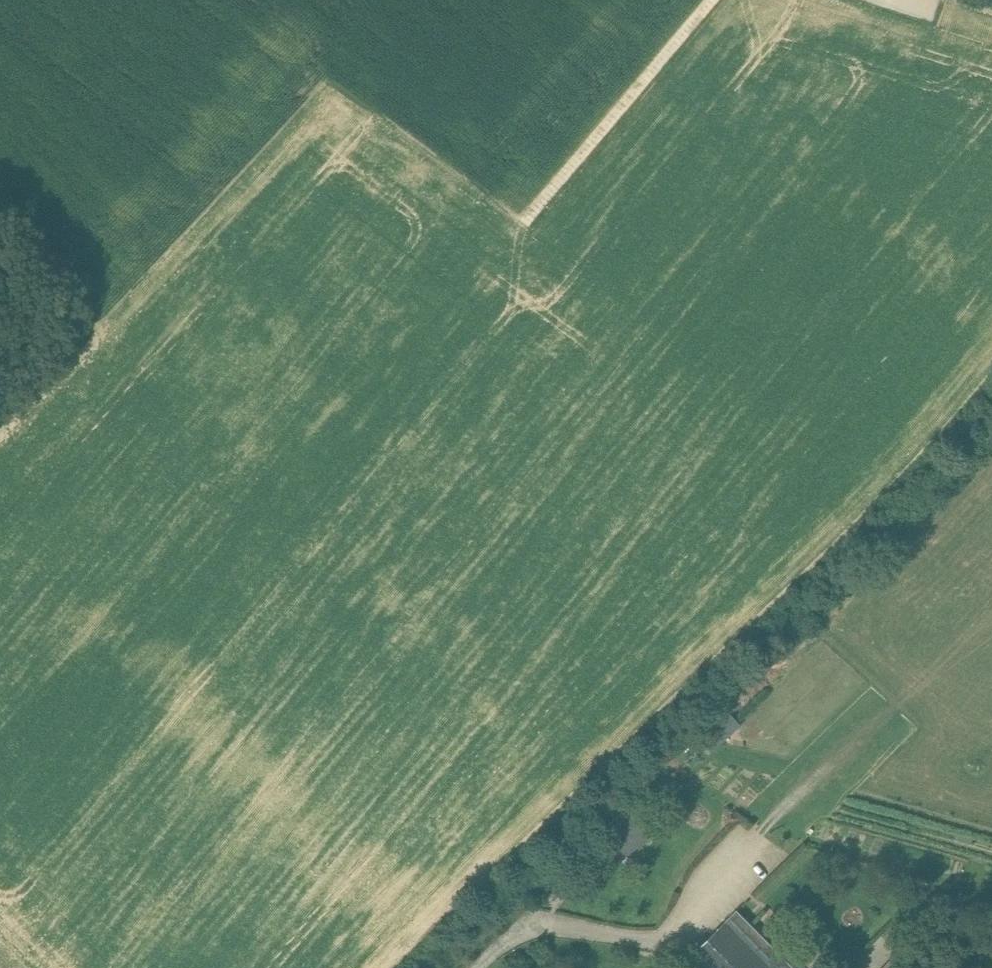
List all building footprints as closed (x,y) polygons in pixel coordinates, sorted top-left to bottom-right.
[(724,707),(695,735),(711,753),(741,726),(724,707)] [(619,826),(606,840),(616,848),(628,835),(619,826)] [(691,956),(703,967),(768,967),(724,923),(691,956)]
